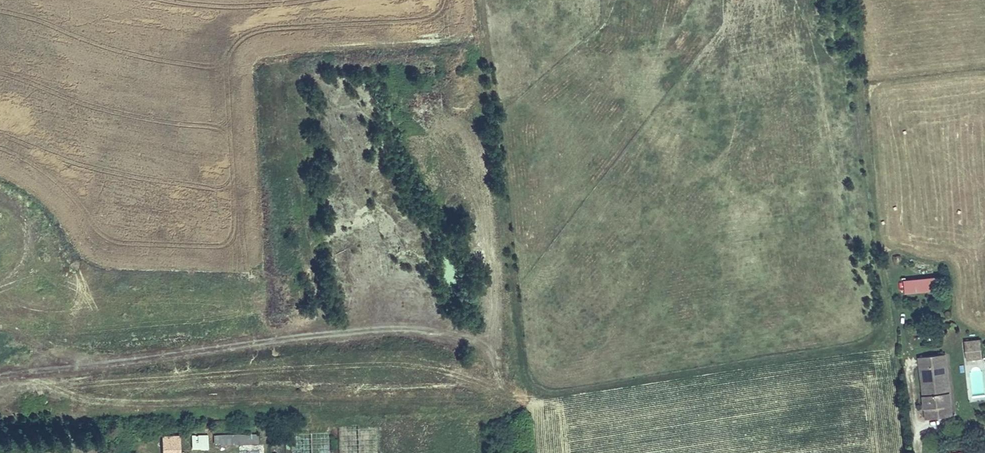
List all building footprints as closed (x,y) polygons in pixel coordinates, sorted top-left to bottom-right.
[(904,279),(904,295),(937,294),(937,278),(904,279)] [(979,345),(963,346),(964,359),(981,357),(979,345)] [(946,360),(938,361),(945,411),(952,410),(946,360)] [(938,361),(922,363),(928,413),(945,411),(938,361)] [(214,445),(259,445),(259,434),(232,434),(232,435),(214,435),(214,445)] [(211,445),(198,445),(198,452),(212,452),(211,445)]
